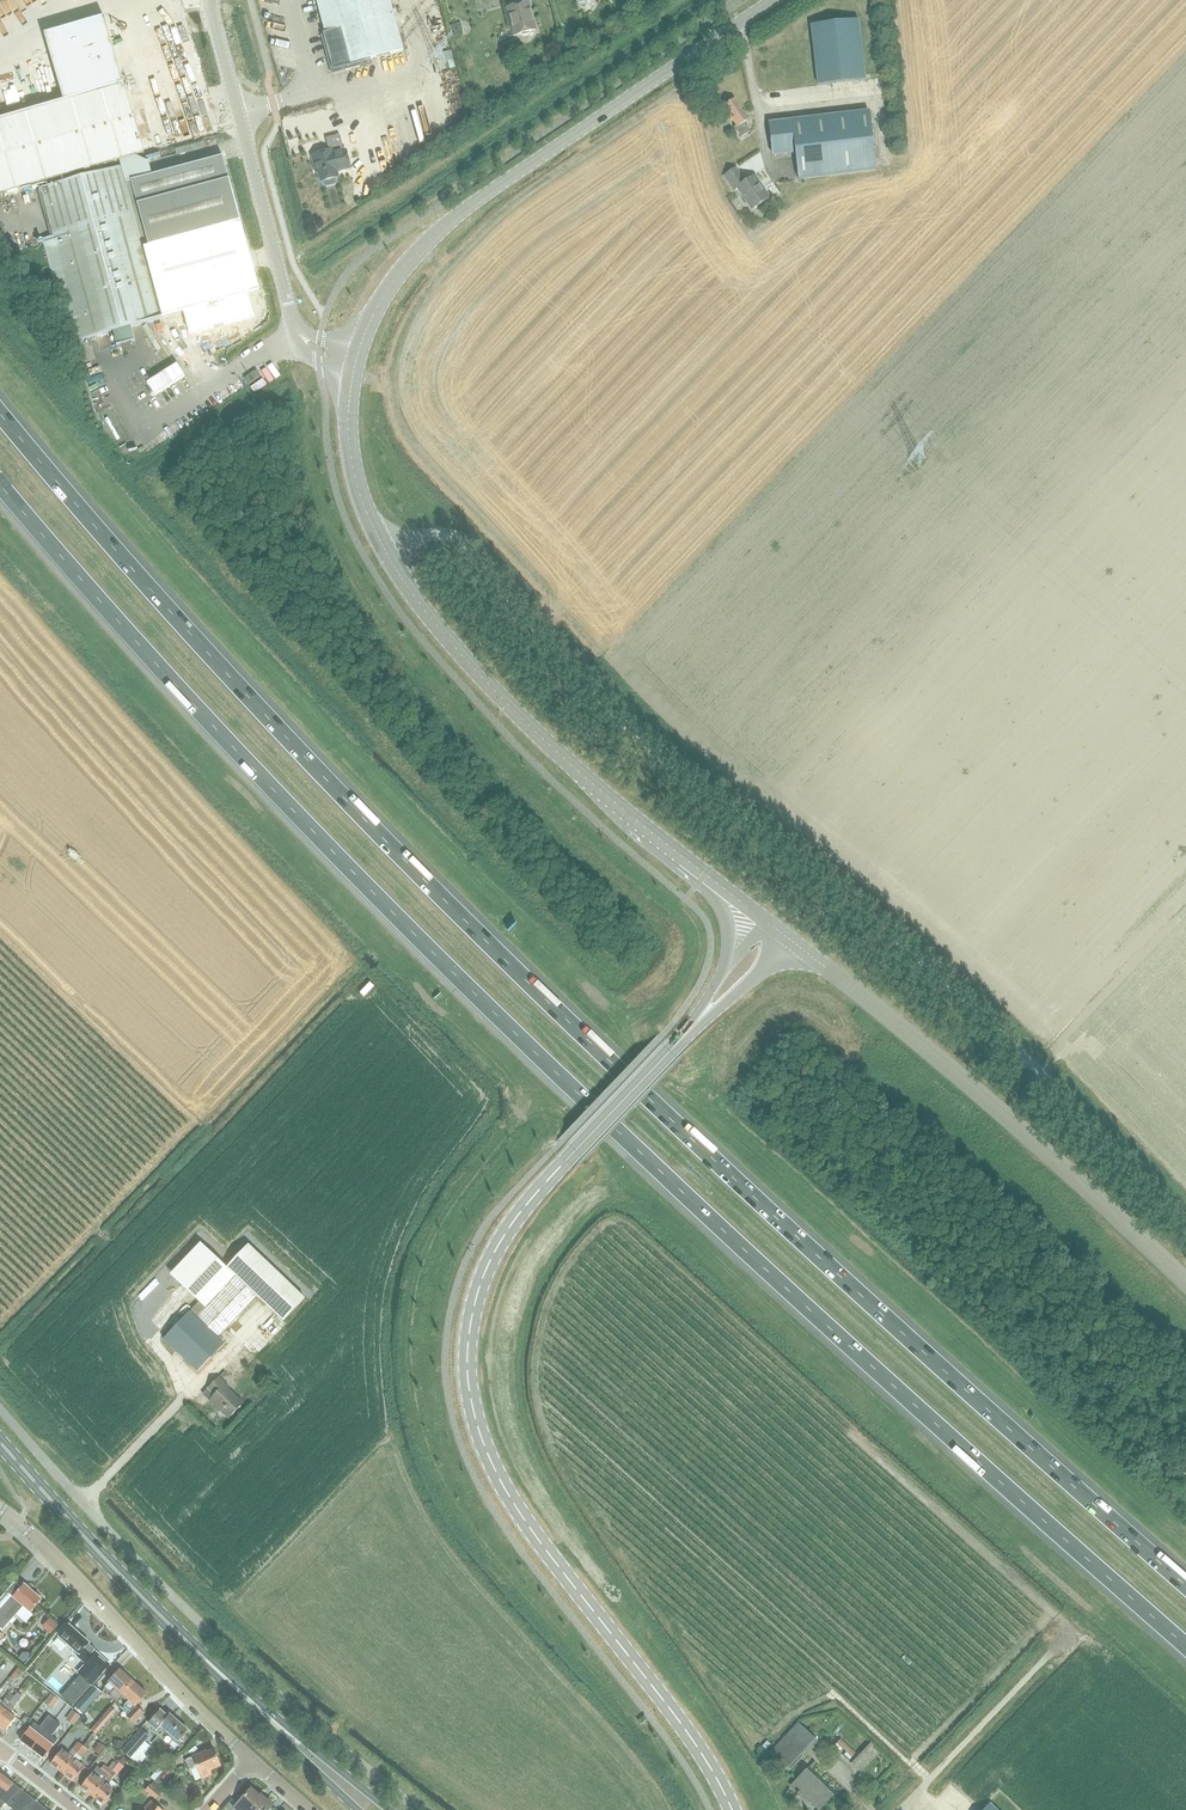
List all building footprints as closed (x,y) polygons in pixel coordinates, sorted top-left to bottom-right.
[(360,63),(404,51),(390,0),(316,0),(326,35),(321,36),(328,61),(330,61),(333,72),(345,69),(346,71),(361,67),(360,63)] [(528,3),(509,8),(516,36),(521,34),(523,36),(529,34),(530,32),(536,30),(528,3)] [(63,99),(123,83),(106,20),(45,36),(63,99)] [(818,86),(866,80),(859,20),(811,26),(818,86)] [(459,25),(450,27),(453,38),(462,36),(459,25)] [(451,51),(445,52),(449,69),(455,67),(451,51)] [(313,156),(333,185),(447,107),(417,62),(375,91),(386,107),(313,156)] [(170,83),(171,94),(181,94),(180,82),(170,83)] [(124,84),(0,121),(0,197),(122,163),(144,154),(124,84)] [(208,116),(204,96),(175,103),(180,123),(208,116)] [(724,108),(736,126),(735,128),(741,138),(750,132),(745,124),(749,121),(735,100),(724,108)] [(170,104),(154,108),(160,127),(176,122),(170,104)] [(302,112),(304,131),(325,128),(323,110),(302,112)] [(774,157),(796,154),(799,180),(876,171),(873,143),(869,112),(770,125),(774,157)] [(123,167),(44,187),(82,339),(162,319),(162,321),(183,316),(189,339),(255,323),(249,299),(258,296),(224,159),(151,177),(145,157),(135,159),(122,163),(123,167)] [(752,211),(769,200),(759,185),(760,184),(755,177),(746,183),(736,169),(725,177),(734,191),(738,189),(752,211)] [(38,232),(32,233),(36,246),(42,245),(38,232)] [(18,237),(12,238),(16,252),(22,250),(18,237)] [(36,246),(22,250),(24,256),(38,252),(36,246)] [(198,1301),(189,1310),(163,1338),(198,1371),(224,1344),(217,1337),(256,1295),(282,1320),(304,1297),(248,1244),(226,1267),(236,1276),(235,1276),(200,1242),(170,1274),(198,1301)] [(257,1342),(282,1325),(279,1320),(253,1336),(257,1342)] [(227,1418),(241,1403),(225,1388),(227,1386),(218,1377),(207,1389),(213,1395),(208,1400),(227,1418)] [(0,1600),(0,1628),(3,1631),(24,1607),(31,1613),(42,1600),(24,1585),(20,1590),(13,1584),(0,1600)] [(83,1617),(87,1612),(79,1604),(75,1609),(83,1617)] [(51,1619),(44,1627),(52,1634),(59,1626),(51,1619)] [(70,1625),(54,1643),(62,1650),(68,1644),(79,1654),(78,1655),(85,1661),(95,1649),(77,1634),(78,1632),(70,1625)] [(20,1644),(12,1644),(12,1653),(20,1653),(20,1644)] [(96,1653),(79,1673),(92,1685),(110,1665),(96,1653)] [(19,1668),(10,1679),(15,1683),(24,1672),(19,1668)] [(122,1695),(133,1683),(120,1671),(104,1688),(111,1694),(115,1689),(122,1695)] [(133,1683),(122,1695),(128,1701),(124,1706),(130,1712),(126,1716),(135,1724),(143,1714),(135,1707),(146,1694),(133,1683)] [(81,1714),(101,1693),(94,1687),(75,1708),(81,1714)] [(0,1716),(0,1725),(6,1730),(16,1718),(10,1714),(14,1709),(14,1708),(22,1696),(18,1693),(0,1716)] [(18,1693),(15,1697),(11,1693),(0,1706),(0,1716),(18,1693)] [(52,1694),(49,1698),(56,1704),(59,1700),(52,1694)] [(111,1707),(91,1730),(97,1735),(116,1712),(111,1707)] [(73,1710),(70,1714),(78,1720),(81,1716),(73,1710)] [(187,1731),(169,1715),(168,1717),(160,1710),(148,1723),(156,1731),(160,1726),(178,1742),(187,1731)] [(32,1750),(45,1733),(55,1720),(49,1715),(40,1727),(35,1722),(30,1728),(20,1741),(32,1750)] [(26,1715),(21,1721),(25,1724),(30,1719),(26,1715)] [(55,1720),(45,1733),(32,1750),(43,1759),(53,1746),(58,1740),(52,1736),(61,1725),(55,1720)] [(789,1771),(817,1741),(798,1723),(769,1753),(789,1771)] [(122,1751),(139,1766),(147,1757),(144,1754),(151,1747),(145,1743),(150,1737),(141,1729),(122,1751)] [(855,1753),(841,1739),(837,1743),(852,1757),(855,1753)] [(50,1764),(62,1773),(83,1745),(78,1741),(68,1755),(62,1750),(50,1764)] [(767,1741),(762,1746),(766,1749),(771,1744),(767,1741)] [(869,1742),(851,1762),(855,1766),(874,1745),(869,1742)] [(99,1743),(94,1750),(100,1755),(106,1747),(99,1743)] [(83,1745),(62,1773),(74,1782),(85,1768),(79,1763),(89,1750),(83,1745)] [(210,1770),(220,1766),(213,1750),(207,1753),(207,1751),(184,1761),(188,1770),(195,1767),(201,1779),(212,1775),(210,1770)] [(123,1757),(119,1762),(124,1765),(127,1760),(123,1757)] [(81,1788),(93,1797),(112,1771),(104,1765),(101,1769),(97,1767),(81,1788)] [(159,1776),(154,1781),(160,1786),(161,1786),(165,1781),(173,1771),(168,1766),(159,1776)] [(820,1809),(835,1793),(808,1768),(791,1786),(798,1793),(797,1794),(799,1796),(800,1795),(804,1799),(807,1797),(820,1809)] [(112,1771),(93,1797),(103,1805),(115,1791),(114,1790),(118,1786),(111,1780),(116,1774),(112,1771)] [(1,1800),(14,1784),(0,1773),(0,1799),(1,1800)] [(876,1780),(873,1783),(878,1789),(881,1786),(876,1780)] [(165,1789),(161,1786),(160,1786),(154,1781),(146,1791),(156,1800),(165,1789)] [(14,1809),(17,1809),(28,1795),(14,1784),(1,1800),(0,1802),(0,1807),(2,1808),(5,1804),(14,1809)] [(238,1805),(234,1809),(235,1809),(268,1809),(271,1806),(259,1795),(258,1797),(251,1790),(238,1805)] [(42,1806),(33,1799),(28,1795),(17,1809),(40,1809),(42,1806)]
